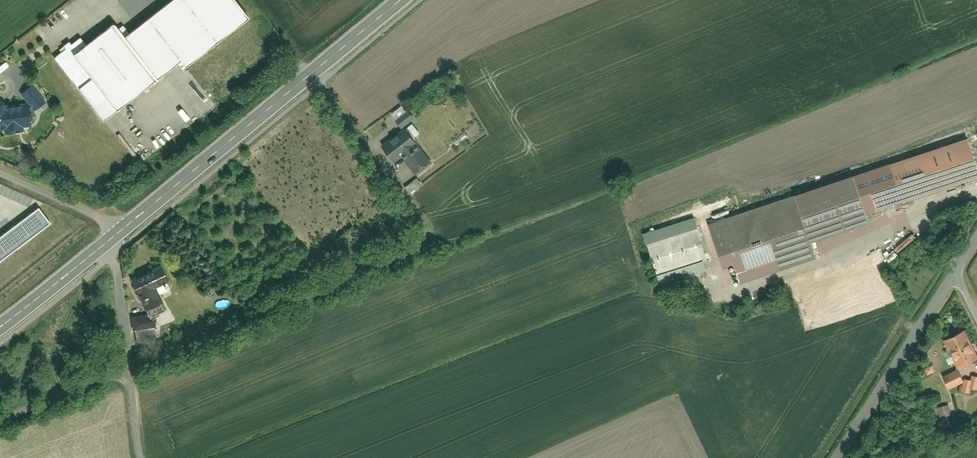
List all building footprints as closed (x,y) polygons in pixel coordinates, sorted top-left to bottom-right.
[(53,59),(103,122),(178,65),(182,71),(249,21),(232,0),(169,0),(122,37),(111,24),(83,46),(76,39),(53,59)] [(21,133),(21,129),(29,128),(29,114),(45,106),(31,86),(18,94),(26,103),(0,102),(0,135),(21,133)] [(408,106),(394,116),(401,127),(416,118),(408,106)] [(409,124),(385,142),(379,147),(393,166),(403,158),(417,177),(434,164),(419,144),(422,140),(409,124)] [(871,213),(976,177),(976,151),(972,136),(858,175),(871,213)] [(797,195),(812,241),(873,221),(871,213),(858,175),(797,195)] [(797,195),(712,224),(733,284),(817,255),(812,241),(797,195)] [(52,223),(40,208),(0,237),(0,262),(52,223)] [(699,225),(649,242),(660,276),(710,260),(699,225)] [(897,252),(914,237),(911,234),(894,249),(897,252)] [(165,260),(132,277),(153,318),(176,307),(166,288),(177,282),(165,260)] [(133,341),(154,341),(154,319),(133,319),(133,341)] [(947,339),(961,367),(976,359),(976,347),(967,328),(947,339)] [(967,379),(961,367),(946,375),(953,387),(967,379)] [(940,416),(951,413),(949,404),(938,406),(940,416)]
